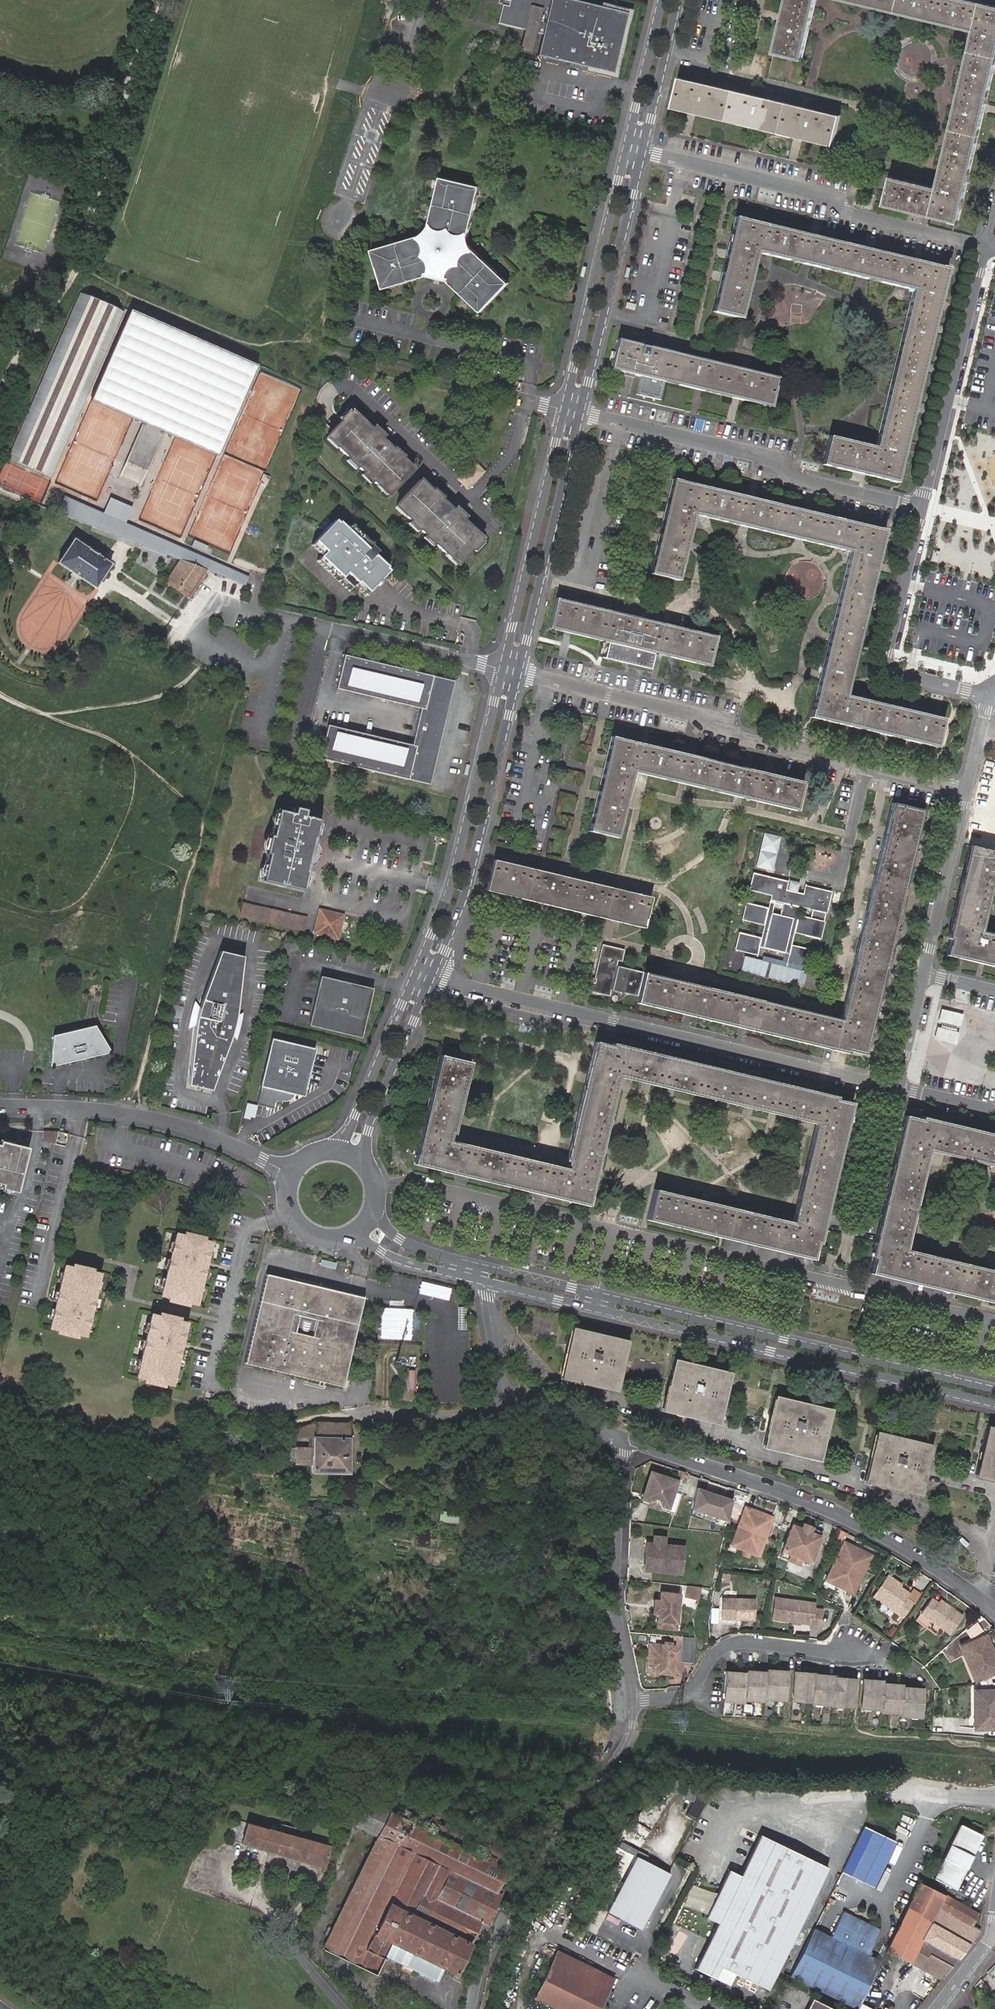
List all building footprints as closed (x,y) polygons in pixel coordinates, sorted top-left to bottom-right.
[(626,13),(574,0),(506,0),(505,4),(501,3),(496,23),(529,31),(527,38),(524,50),(612,71),(626,13)] [(773,50),(802,56),(816,0),(785,0),(773,50)] [(968,56),(937,189),(891,178),(884,207),(960,225),(994,77),(994,6),(968,0),(832,0),(973,33),(968,56)] [(681,78),(674,110),(833,147),(840,115),(681,78)] [(467,240),(480,186),(441,177),(428,230),(467,240)] [(734,216),(712,313),(740,320),(756,254),(913,290),(876,446),(830,436),(823,466),(898,484),(949,267),(734,216)] [(372,250),(383,288),(436,272),(424,234),(372,250)] [(469,244),(441,274),(481,312),(508,282),(469,244)] [(80,292),(6,458),(56,480),(91,398),(128,312),(80,292)] [(129,309),(128,312),(91,398),(132,416),(173,328),(129,309)] [(173,328),(132,416),(176,432),(215,346),(173,328)] [(641,382),(637,398),(661,404),(666,385),(771,410),(779,379),(619,340),(612,371),(626,375),(625,378),(634,381),(635,377),(642,379),(641,382)] [(215,346),(176,432),(218,452),(256,365),(247,360),(215,346)] [(224,454),(265,472),(298,389),(260,372),(224,454)] [(372,431),(352,412),(329,437),(331,438),(340,447),(338,448),(349,459),(353,463),(358,467),(364,473),(372,481),(374,482),(379,487),(381,485),(391,494),(414,470),(402,459),(393,451),(381,440),(372,431)] [(375,428),(372,431),(381,440),(384,437),(375,428)] [(340,447),(331,438),(328,441),(337,450),(338,448),(340,447)] [(396,448),(393,451),(402,459),(405,456),(396,448)] [(265,472),(224,454),(187,536),(229,554),(265,472)] [(353,463),(349,459),(346,462),(355,470),(358,467),(353,463)] [(485,475),(478,468),(462,485),(469,492),(485,475)] [(372,481),(364,473),(362,476),(371,485),(374,482),(372,481)] [(848,697),(888,528),(673,478),(652,571),(679,578),(695,514),(852,551),(813,717),(921,743),(941,748),(946,726),(947,721),(848,697)] [(458,564),(482,540),(462,521),(453,512),(441,501),(432,493),(420,481),(398,505),(399,506),(408,514),(405,517),(411,522),(419,531),(426,537),(435,546),(446,556),(447,554),(456,563),(458,564)] [(435,490),(432,493),(441,501),(444,498),(435,490)] [(64,497),(59,514),(179,559),(206,570),(245,584),(248,576),(125,523),(133,507),(110,498),(102,513),(64,497)] [(408,514),(399,506),(396,509),(405,517),(408,514)] [(455,510),(453,512),(462,521),(464,518),(455,510)] [(419,531),(411,522),(408,525),(417,534),(419,531)] [(327,561),(323,565),(318,570),(328,580),(331,577),(341,586),(351,596),(359,587),(369,596),(369,597),(377,589),(376,588),(380,584),(381,584),(389,576),(386,573),(387,572),(381,566),(380,567),(375,562),(376,561),(374,559),(377,555),(371,549),(366,554),(355,544),(346,535),(344,536),(342,534),(343,532),(336,526),(336,527),(334,525),(313,548),(327,561)] [(350,530),(346,535),(355,544),(360,539),(350,530)] [(111,563),(72,537),(56,562),(94,588),(111,563)] [(435,546),(426,537),(423,540),(432,549),(435,546)] [(360,539),(355,544),(366,554),(371,549),(360,539)] [(327,561),(313,548),(310,551),(313,555),(323,565),(327,561)] [(109,573),(113,576),(127,557),(116,550),(111,558),(117,562),(109,573)] [(941,552),(934,550),(932,561),(938,562),(941,552)] [(447,554),(446,556),(445,557),(454,566),(456,563),(447,554)] [(188,598),(206,570),(179,559),(164,582),(188,598)] [(331,577),(328,580),(338,589),(341,586),(331,577)] [(341,586),(338,589),(348,599),(351,596),(341,586)] [(718,636),(558,599),(550,630),(710,668),(718,636)] [(434,679),(344,658),(336,692),(421,711),(412,749),(327,730),(319,761),(410,782),(418,749),(423,750),(425,741),(439,744),(443,727),(429,723),(431,714),(427,713),(434,679)] [(453,683),(434,679),(427,713),(431,714),(429,723),(443,727),(453,683)] [(590,835),(617,840),(633,775),(797,814),(804,785),(612,739),(590,835)] [(418,749),(410,783),(429,787),(439,744),(425,741),(423,750),(418,749)] [(641,998),(640,1003),(855,1053),(856,1048),(862,1050),(863,1046),(922,812),(894,805),(842,1019),(646,974),(621,968),(622,964),(622,962),(626,963),(629,951),(607,946),(603,964),(596,993),(614,998),(615,991),(641,998)] [(925,813),(922,812),(863,1046),(867,1047),(925,813)] [(311,848),(312,842),(313,842),(318,824),(277,814),(271,842),(268,841),(264,858),(267,859),(261,884),(301,893),(307,868),(311,848)] [(779,837),(762,833),(754,868),(771,872),(779,837)] [(953,940),(976,846),(972,845),(949,939),(953,940)] [(976,846),(953,940),(951,952),(994,963),(994,934),(984,931),(994,887),(994,850),(976,846)] [(782,854),(775,871),(786,875),(792,858),(782,854)] [(491,891),(649,929),(656,900),(499,864),(491,891)] [(739,933),(735,950),(757,954),(759,945),(789,952),(787,961),(810,966),(814,948),(792,943),(794,932),(820,938),(830,890),(804,884),(803,892),(797,890),(787,888),(786,888),(788,880),(752,872),(748,890),(770,895),(767,908),(746,903),(742,920),(763,925),(761,938),(739,933)] [(799,880),(789,878),(787,888),(797,890),(799,880)] [(648,932),(649,929),(491,891),(490,895),(648,932)] [(254,923),(257,910),(243,907),(240,920),(254,923)] [(257,910),(254,923),(303,935),(306,922),(257,910)] [(341,920),(319,915),(314,937),(336,942),(341,920)] [(951,952),(949,955),(994,966),(994,963),(951,952)] [(237,1020),(239,1010),(239,1007),(243,960),(220,955),(209,979),(198,1011),(203,1015),(201,1024),(195,1027),(191,1056),(190,1086),(211,1091),(222,1067),(233,1036),(229,1030),(230,1025),(232,1021),(237,1020)] [(744,956),(742,971),(767,975),(770,960),(744,956)] [(806,983),(808,968),(770,964),(768,979),(806,983)] [(371,988),(322,977),(311,1024),(361,1035),(371,988)] [(965,1014),(943,1008),(940,1021),(944,1022),(943,1027),(939,1026),(936,1038),(958,1044),(961,1032),(957,1031),(958,1025),(962,1026),(965,1014)] [(203,1015),(198,1011),(198,1014),(197,1017),(197,1018),(196,1020),(196,1023),(195,1027),(201,1024),(203,1015)] [(94,1027),(52,1037),(50,1068),(110,1053),(94,1027)] [(303,1089),(312,1048),(272,1038),(257,1103),(272,1106),(274,1101),(280,1102),(280,1100),(285,1101),(292,1097),(293,1093),(297,1093),(298,1088),(303,1089)] [(570,1157),(573,1158),(601,1043),(598,1042),(570,1157)] [(441,1056),(415,1164),(592,1206),(622,1079),(818,1124),(794,1223),(656,1192),(649,1220),(815,1259),(819,1245),(853,1101),(839,1098),(613,1046),(601,1043),(573,1158),(570,1171),(450,1143),(454,1129),(470,1063),(441,1056)] [(614,1043),(613,1046),(839,1098),(840,1094),(614,1043)] [(473,1064),(470,1063),(454,1129),(457,1130),(473,1064)] [(150,1099),(142,1098),(140,1105),(148,1107),(150,1099)] [(856,1102),(853,1101),(819,1245),(822,1246),(856,1102)] [(244,1115),(255,1118),(258,1105),(248,1102),(244,1115)] [(871,1259),(876,1260),(909,1117),(906,1116),(871,1259)] [(994,1300),(994,1271),(906,1251),(929,1151),(994,1167),(994,1137),(909,1117),(876,1260),(873,1272),(994,1300)] [(4,1187),(3,1191),(16,1194),(25,1152),(0,1147),(0,1148),(0,1186),(4,1187)] [(592,1206),(415,1164),(414,1167),(591,1209),(592,1206)] [(815,1259),(649,1220),(649,1223),(815,1261),(815,1259)] [(182,1240),(174,1238),(159,1300),(168,1302),(167,1305),(185,1309),(186,1306),(194,1308),(209,1247),(202,1245),(202,1242),(183,1237),(182,1240)] [(70,1272),(64,1271),(48,1332),(57,1334),(56,1337),(75,1341),(75,1338),(84,1340),(99,1278),(89,1276),(89,1274),(71,1270),(70,1272)] [(363,1298),(265,1275),(244,1363),(341,1387),(363,1298)] [(467,1307),(459,1307),(459,1329),(467,1329),(467,1307)] [(158,1321),(150,1319),(135,1381),(143,1383),(143,1386),(161,1390),(162,1387),(170,1389),(185,1327),(177,1326),(178,1323),(158,1318),(158,1321)] [(576,1329),(563,1382),(619,1395),(631,1343),(576,1329)] [(617,1391),(628,1344),(577,1332),(566,1380),(617,1391)] [(678,1361),(665,1414),(722,1428),(734,1373),(678,1361)] [(720,1424),(731,1375),(680,1364),(669,1412),(720,1424)] [(414,1387),(414,1369),(406,1368),(406,1387),(414,1387)] [(766,1451),(824,1464),(836,1411),(779,1397),(766,1451)] [(770,1448),(821,1460),(833,1413),(781,1400),(770,1448)] [(317,1422),(291,1432),(291,1437),(314,1438),(313,1448),(296,1448),(296,1464),(313,1465),(313,1473),(349,1473),(349,1422),(317,1422)] [(986,1439),(976,1481),(994,1485),(994,1482),(979,1479),(991,1431),(994,1432),(994,1430),(991,1429),(989,1428),(986,1439)] [(994,1482),(994,1432),(991,1431),(979,1479),(994,1482)] [(879,1434),(867,1486),(924,1499),(936,1448),(879,1434)] [(870,1484),(922,1496),(934,1449),(881,1437),(870,1484)] [(670,1481),(646,1473),(638,1498),(647,1500),(663,1505),(667,1491),(670,1481)] [(732,1500),(696,1488),(691,1510),(727,1524),(732,1500)] [(674,1494),(667,1491),(663,1505),(647,1500),(645,1504),(669,1511),(674,1494)] [(758,1513),(748,1509),(733,1545),(757,1555),(771,1521),(763,1518),(761,1523),(756,1521),(758,1516),(757,1516),(758,1513)] [(462,1511),(446,1511),(446,1519),(462,1519),(462,1511)] [(763,1518),(771,1521),(772,1519),(758,1513),(757,1516),(758,1516),(756,1521),(761,1523),(763,1518)] [(803,1526),(801,1531),(809,1535),(811,1530),(803,1526)] [(792,1527),(781,1553),(800,1560),(809,1564),(821,1534),(811,1530),(809,1535),(801,1531),(792,1527)] [(644,1542),(641,1569),(678,1572),(680,1545),(661,1543),(661,1536),(651,1535),(651,1543),(644,1542)] [(824,1581),(851,1595),(868,1559),(852,1551),(853,1548),(843,1543),(824,1581)] [(853,1548),(852,1551),(868,1559),(869,1557),(853,1548)] [(781,1553),(778,1559),(797,1566),(800,1560),(781,1553)] [(898,1589),(900,1587),(886,1578),(872,1600),(900,1619),(910,1604),(904,1600),(905,1598),(902,1596),(904,1593),(898,1589)] [(701,1587),(687,1585),(686,1595),(690,1596),(690,1598),(698,1599),(701,1587)] [(657,1612),(656,1626),(675,1627),(677,1593),(659,1591),(658,1600),(657,1612)] [(931,1596),(929,1599),(938,1605),(940,1603),(931,1596)] [(721,1599),(720,1619),(753,1620),(754,1600),(721,1599)] [(774,1599),(771,1619),(790,1622),(793,1620),(796,1620),(798,1623),(809,1625),(809,1628),(817,1629),(820,1611),(812,1610),(813,1605),(805,1603),(802,1606),(791,1604),(788,1601),(774,1599)] [(938,1605),(929,1599),(919,1615),(937,1627),(946,1634),(959,1615),(940,1603),(938,1605)] [(937,1627),(919,1615),(914,1622),(932,1634),(937,1627)] [(978,1680),(994,1672),(994,1658),(985,1635),(962,1646),(978,1680)] [(655,1647),(648,1646),(645,1668),(647,1669),(648,1670),(654,1671),(656,1670),(677,1672),(681,1645),(669,1643),(666,1643),(663,1643),(656,1642),(655,1647)] [(978,1680),(962,1646),(959,1647),(975,1681),(978,1680)] [(737,1674),(726,1673),(724,1701),(744,1703),(744,1700),(765,1702),(765,1699),(785,1701),(787,1671),(777,1670),(767,1670),(767,1672),(756,1671),(747,1671),(747,1675),(737,1674)] [(805,1673),(795,1672),(792,1701),(813,1703),(812,1704),(833,1706),(832,1707),(852,1709),(853,1679),(845,1678),(835,1677),(835,1676),(825,1675),(815,1675),(815,1674),(805,1673)] [(871,1681),(861,1681),(859,1711),(880,1711),(879,1714),(900,1715),(900,1717),(920,1718),(921,1689),(911,1688),(901,1688),(901,1685),(891,1685),(881,1684),(881,1682),(871,1681)] [(977,1690),(977,1710),(973,1710),(974,1729),(994,1729),(994,1689),(977,1690)] [(440,1802),(425,1795),(421,1804),(436,1811),(440,1802)] [(389,1815),(378,1837),(323,1950),(376,1975),(378,1969),(375,1968),(379,1960),(382,1962),(384,1957),(437,1982),(444,1967),(456,1973),(481,1922),(472,1918),(486,1890),(500,1897),(503,1891),(497,1889),(502,1880),(508,1884),(512,1875),(505,1872),(516,1852),(420,1805),(413,1820),(412,1820),(413,1817),(404,1813),(400,1820),(389,1815)] [(357,1827),(378,1837),(389,1815),(368,1805),(357,1827)] [(327,1845),(245,1820),(238,1841),(320,1866),(327,1845)] [(982,1834),(960,1824),(933,1878),(955,1889),(982,1834)] [(893,1844),(870,1833),(849,1878),(871,1889),(893,1844)] [(828,1868),(761,1836),(741,1878),(729,1872),(707,1917),(718,1923),(695,1972),(712,1980),(717,1968),(769,1993),(828,1868)] [(670,1874),(637,1857),(608,1912),(641,1929),(670,1874)] [(894,1937),(888,1950),(930,1971),(927,1977),(939,1982),(979,1930),(971,1926),(977,1913),(942,1893),(920,1883),(898,1928),(894,1937)] [(486,1925),(500,1897),(486,1890),(472,1918),(481,1922),(486,1925)] [(791,1977),(859,2008),(882,1961),(869,1954),(881,1929),(843,1911),(831,1936),(814,1928),(791,1977)] [(556,2008),(599,2008),(602,2003),(606,2005),(611,1993),(607,1991),(608,1990),(563,1969),(568,1957),(556,1951),(534,1999),(556,2008)] [(563,1969),(608,1990),(614,1977),(568,1957),(563,1969)] [(813,1998),(808,2008),(836,2008),(813,1998)]
